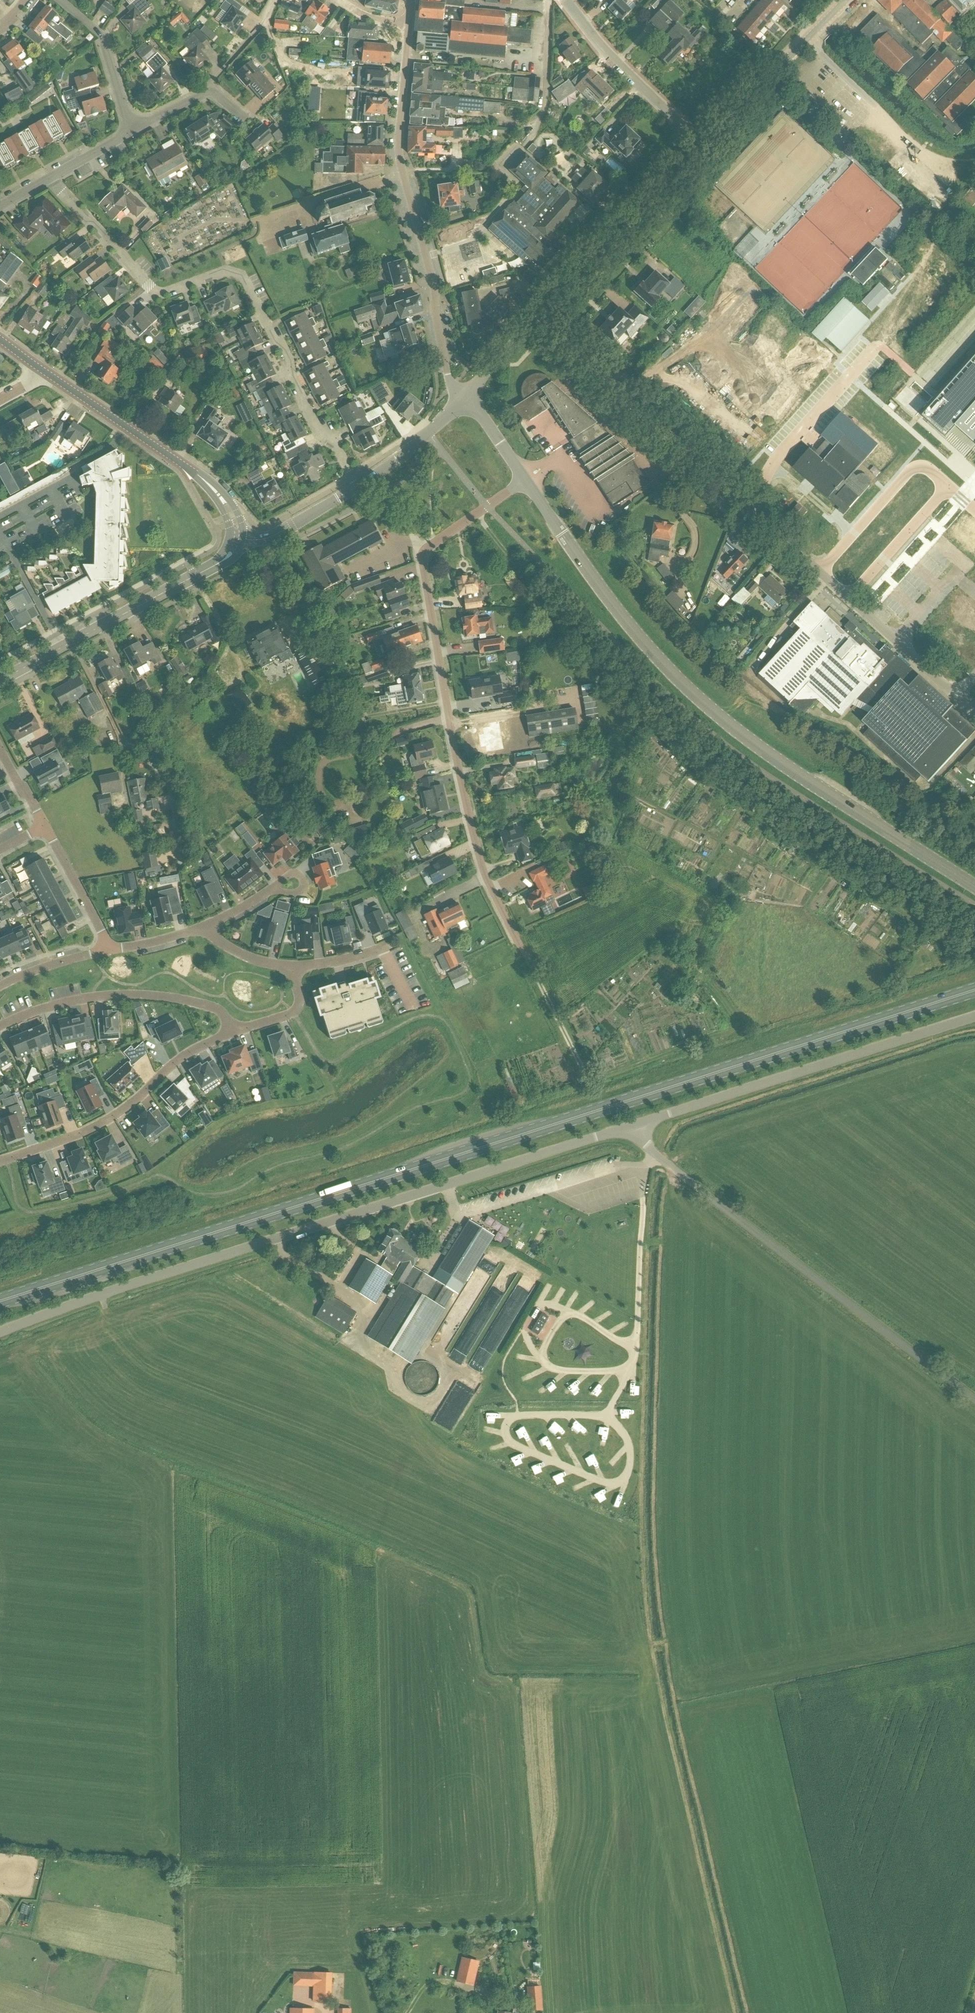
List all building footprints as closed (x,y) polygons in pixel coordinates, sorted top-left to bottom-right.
[(145,23),(139,16),(149,8),(143,0),(136,0),(129,6),(133,10),(120,21),(131,35),(145,23)] [(219,9),(227,14),(220,24),(234,34),(235,33),(237,34),(242,27),(240,25),(245,18),(238,12),(241,7),(231,0),(226,0),(219,9)] [(297,15),(298,14),(300,8),(302,8),(306,3),(308,0),(295,0),(296,1),(294,4),(292,3),(291,5),(290,4),(287,11),(288,11),(297,15)] [(398,1),(394,0),(365,0),(363,8),(391,14),(392,16),(398,12),(397,11),(399,1),(398,1)] [(420,3),(418,3),(442,6),(463,9),(465,0),(421,0),(420,3)] [(631,12),(625,5),(627,3),(627,0),(608,0),(612,4),(608,9),(621,22),(631,12)] [(661,2),(659,0),(654,0),(649,5),(654,10),(661,2)] [(775,15),(780,8),(784,12),(788,16),(790,13),(789,12),(786,9),(776,0),(761,0),(760,2),(775,15)] [(953,32),(921,0),(901,0),(934,33),(943,42),(946,39),(953,32)] [(963,14),(974,2),(974,0),(945,0),(935,9),(950,26),(963,14)] [(110,18),(116,9),(105,1),(99,10),(110,18)] [(287,11),(290,4),(282,1),(279,7),(287,11)] [(307,28),(323,7),(322,6),(322,4),(320,3),(318,3),(317,2),(315,5),(313,3),(305,14),(307,16),(301,24),(307,28)] [(683,31),(676,25),(675,24),(683,15),(675,7),(669,2),(650,22),(672,43),(658,58),(667,66),(670,62),(672,64),(678,58),(676,56),(683,49),(684,51),(688,47),(690,48),(702,36),(701,35),(707,29),(703,26),(697,32),(697,31),(690,38),(688,36),(690,34),(685,30),(683,31)] [(769,21),(775,15),(760,2),(752,10),(770,27),(771,27),(773,24),(769,21)] [(447,63),(467,64),(470,29),(486,30),(483,66),(498,67),(499,62),(504,62),(504,59),(516,60),(519,32),(516,31),(517,29),(519,29),(520,13),(465,9),(464,23),(451,22),(453,8),(419,5),(417,21),(421,21),(421,24),(417,24),(416,33),(419,33),(449,36),(447,63)] [(58,25),(52,20),(56,15),(46,6),(37,17),(59,36),(59,35),(66,41),(73,33),(60,23),(58,25)] [(323,7),(307,28),(311,32),(317,24),(320,26),(328,15),(326,13),(328,11),(327,10),(327,8),(325,7),(323,7)] [(771,27),(770,27),(752,10),(744,19),(759,32),(764,26),(768,29),(774,35),(777,32),(776,31),(771,27)] [(295,21),(297,15),(288,11),(286,17),(295,21)] [(189,21),(181,12),(168,22),(172,27),(181,19),(185,25),(189,21)] [(857,33),(897,69),(912,52),(882,24),(873,15),(857,33)] [(54,41),(59,36),(37,17),(28,28),(33,32),(29,36),(38,44),(43,39),(39,35),(44,30),(49,34),(48,36),(54,41)] [(753,39),(759,32),(744,19),(736,29),(752,43),(751,44),(754,47),(755,46),(754,45),(757,42),(753,39)] [(275,21),(274,29),(288,30),(289,22),(275,21)] [(376,30),(376,26),(348,24),(348,28),(346,27),(346,33),(347,33),(347,39),(375,41),(375,38),(377,37),(377,33),(376,30)] [(203,25),(199,30),(204,35),(209,30),(203,25)] [(335,37),(335,31),(327,27),(319,36),(335,37)] [(192,33),(181,42),(189,53),(183,58),(194,73),(208,61),(200,51),(198,48),(208,39),(199,30),(197,29),(192,33)] [(447,63),(449,36),(419,33),(418,45),(415,47),(415,51),(418,53),(422,52),(434,53),(433,58),(431,59),(432,62),(447,63)] [(128,41),(132,47),(138,43),(134,37),(128,41)] [(567,68),(571,65),(580,59),(575,52),(578,51),(569,39),(560,45),(565,53),(563,54),(566,59),(562,62),(567,68)] [(388,65),(390,47),(362,45),(363,41),(348,40),(346,61),(358,62),(358,65),(362,65),(363,63),(388,65)] [(15,41),(2,50),(5,54),(4,55),(7,59),(8,59),(10,60),(17,69),(23,65),(19,59),(24,55),(24,54),(22,51),(15,41)] [(924,96),(957,64),(938,44),(913,69),(907,63),(902,67),(907,72),(904,75),(924,96)] [(145,63),(157,52),(150,45),(139,56),(145,63)] [(288,57),(300,58),(301,50),(289,49),(288,57)] [(160,94),(173,82),(162,69),(167,65),(157,54),(146,64),(154,74),(147,80),(160,94)] [(275,89),(250,62),(235,75),(246,88),(250,85),(263,100),(275,89)] [(450,82),(451,74),(432,72),(433,66),(414,65),(413,77),(423,78),(422,82),(431,83),(431,82),(436,83),(436,81),(443,82),(450,82)] [(974,96),(974,69),(972,66),(936,101),(953,118),(974,96)] [(386,89),(388,74),(379,73),(379,71),(372,71),(372,68),(357,67),(357,71),(356,77),(355,76),(355,74),(341,73),(332,72),(331,84),(339,85),(353,86),(363,87),(363,84),(364,84),(364,87),(386,89)] [(20,85),(27,79),(21,70),(13,76),(20,85)] [(591,72),(575,88),(581,93),(587,87),(596,96),(595,97),(601,103),(602,101),(602,102),(612,92),(597,77),(591,72)] [(65,103),(90,95),(88,89),(98,86),(94,73),(74,80),(76,87),(71,88),(72,90),(62,93),(65,103)] [(554,89),(564,82),(560,76),(550,83),(554,89)] [(422,82),(423,78),(413,77),(412,92),(430,94),(434,94),(434,92),(442,92),(443,82),(436,81),(436,83),(431,82),(431,83),(422,82)] [(539,91),(540,78),(530,77),(529,79),(515,77),(514,88),(539,91)] [(569,81),(552,93),(559,103),(576,91),(569,81)] [(31,104),(51,88),(47,83),(27,99),(31,104)] [(17,85),(2,93),(9,105),(23,97),(17,85)] [(319,100),(320,89),(309,88),(308,99),(319,100)] [(539,91),(514,88),(513,88),(511,101),(538,103),(539,91)] [(90,95),(65,103),(70,111),(77,109),(78,112),(83,111),(85,118),(106,111),(102,98),(92,101),(90,95)] [(439,98),(411,95),(409,117),(410,117),(409,125),(422,126),(423,118),(428,118),(427,125),(442,127),(442,126),(448,127),(448,126),(453,127),(455,125),(455,121),(453,119),(444,118),(445,110),(482,113),(500,115),(501,104),(484,102),(484,101),(439,97),(439,98)] [(374,100),(374,98),(368,98),(368,100),(363,100),(362,109),(364,109),(364,123),(384,124),(385,101),(374,100)] [(64,137),(71,133),(58,112),(0,144),(0,173),(64,137)] [(524,113),(517,116),(520,121),(526,118),(524,113)] [(209,117),(185,133),(193,146),(200,142),(202,144),(209,139),(208,137),(214,134),(221,140),(229,131),(230,132),(236,126),(223,115),(218,122),(220,123),(215,126),(209,117)] [(85,123),(77,125),(84,137),(89,135),(85,123)] [(268,130),(264,125),(246,140),(256,151),(273,137),(278,142),(283,137),(273,125),(268,130)] [(383,146),(384,125),(367,125),(367,136),(367,140),(362,140),(362,134),(347,134),(347,145),(383,146)] [(452,129),(441,128),(409,128),(409,141),(418,141),(418,143),(425,144),(425,133),(435,133),(435,136),(453,136),(453,138),(462,138),(463,129),(452,129)] [(633,135),(626,128),(619,135),(615,139),(614,138),(613,139),(614,141),(613,141),(603,132),(596,139),(601,145),(603,142),(615,153),(618,150),(626,157),(627,157),(628,158),(632,153),(631,152),(632,151),(631,150),(632,149),(636,145),(638,146),(641,143),(637,139),(638,138),(634,134),(633,135)] [(163,152),(146,161),(148,164),(154,175),(158,181),(159,181),(162,187),(171,182),(168,175),(186,165),(172,140),(171,141),(173,143),(164,148),(162,146),(160,147),(163,152)] [(418,143),(418,141),(409,141),(408,154),(435,154),(442,155),(451,155),(451,149),(442,149),(442,146),(435,146),(425,145),(425,144),(418,143)] [(532,154),(537,148),(532,144),(527,150),(532,154)] [(383,148),(340,147),(330,147),(330,153),(323,152),(322,164),(322,173),(362,174),(362,166),(382,166),(383,148)] [(555,190),(543,179),(548,173),(525,152),(508,171),(525,186),(520,191),(524,195),(513,208),(510,205),(488,230),(525,264),(526,263),(537,274),(562,247),(553,239),(551,242),(547,238),(579,203),(559,185),(555,190)] [(621,175),(624,168),(615,163),(611,169),(621,175)] [(589,174),(580,167),(570,179),(578,186),(576,189),(584,196),(582,197),(589,203),(590,202),(592,204),(596,199),(600,202),(607,194),(603,191),(608,186),(591,171),(589,174)] [(200,188),(208,183),(202,173),(194,178),(200,188)] [(470,195),(481,193),(479,181),(468,183),(470,195)] [(461,191),(460,184),(438,188),(440,200),(439,202),(439,205),(441,205),(441,208),(450,207),(450,212),(459,211),(458,205),(459,205),(458,197),(464,196),(464,191),(461,191)] [(963,199),(973,207),(974,205),(974,185),(963,199)] [(145,210),(121,187),(116,192),(117,193),(113,198),(110,194),(99,205),(107,213),(106,214),(113,220),(124,208),(123,207),(124,206),(137,219),(145,210)] [(362,196),(360,190),(351,193),(350,192),(350,193),(342,196),(342,195),(341,195),(341,196),(333,199),(333,198),(332,198),(332,199),(324,202),(323,201),(323,202),(324,202),(325,207),(325,206),(323,205),(321,206),(320,208),(321,209),(322,209),(316,212),(319,222),(326,220),(327,226),(324,227),(325,231),(311,235),(313,243),(310,245),(314,256),(338,248),(340,255),(350,252),(348,245),(341,225),(343,225),(342,222),(349,220),(349,221),(350,221),(350,219),(357,217),(358,218),(359,218),(358,217),(366,214),(367,216),(376,213),(374,206),(373,205),(375,201),(376,201),(376,200),(375,200),(374,196),(373,195),(373,196),(370,194),(369,193),(369,194),(362,196)] [(246,195),(241,197),(243,201),(244,205),(249,202),(246,195)] [(68,224),(45,201),(32,213),(33,214),(26,221),(23,218),(13,227),(27,241),(37,232),(36,231),(46,221),(53,227),(50,230),(56,237),(68,224)] [(169,211),(164,215),(167,219),(172,216),(169,211)] [(144,234),(153,224),(147,218),(137,227),(144,234)] [(283,237),(279,238),(282,249),(287,248),(308,241),(304,229),(283,236),(283,237)] [(127,239),(130,244),(139,238),(136,233),(127,239)] [(13,246),(0,234),(0,245),(9,252),(13,246)] [(88,248),(80,237),(70,245),(66,240),(55,248),(62,258),(67,254),(72,260),(88,248)] [(464,249),(468,261),(485,256),(481,243),(464,249)] [(863,286),(878,270),(888,260),(880,252),(874,247),(847,274),(853,280),(855,278),(863,286)] [(109,270),(99,257),(92,262),(89,258),(74,269),(82,280),(88,275),(93,282),(109,270)] [(161,272),(164,271),(171,268),(166,257),(157,262),(161,272)] [(15,266),(6,259),(0,267),(0,275),(6,279),(15,266)] [(394,261),(385,264),(387,272),(390,272),(393,284),(392,284),(394,289),(404,286),(403,284),(409,283),(407,275),(408,275),(406,269),(404,261),(394,264),(394,261)] [(886,266),(900,280),(905,276),(890,262),(886,266)] [(527,266),(514,270),(519,275),(527,266)] [(523,279),(531,270),(527,266),(519,275),(523,279)] [(497,274),(495,268),(482,272),(484,278),(497,274)] [(527,283),(536,274),(531,270),(523,279),(527,283)] [(668,284),(655,272),(644,285),(642,283),(641,284),(639,283),(633,289),(635,291),(634,292),(651,308),(659,299),(658,297),(664,291),(666,293),(669,290),(676,296),(684,287),(674,278),(668,284)] [(892,284),(880,272),(876,277),(890,291),(894,286),(892,284)] [(532,287),(540,279),(536,274),(527,283),(532,287)] [(491,285),(504,281),(502,275),(489,279),(491,285)] [(127,291),(117,277),(106,285),(103,281),(93,289),(101,300),(108,294),(114,301),(127,291)] [(43,298),(50,288),(41,282),(34,291),(43,298)] [(872,311),(889,292),(880,283),(862,302),(872,311)] [(224,312),(239,304),(230,287),(215,294),(217,297),(204,303),(210,315),(223,309),(224,312)] [(514,288),(499,291),(501,297),(512,294),(519,301),(524,297),(514,288)] [(463,304),(478,302),(476,291),(461,294),(463,304)] [(422,312),(419,296),(387,308),(385,302),(373,306),(372,305),(353,311),(358,324),(364,322),(371,320),(375,331),(381,329),(380,328),(422,312)] [(491,305),(502,316),(510,308),(498,297),(491,305)] [(698,297),(691,305),(698,311),(705,303),(698,297)] [(841,351),(858,332),(869,319),(845,298),(834,310),(812,334),(822,343),(826,338),(841,351)] [(188,308),(186,302),(170,308),(177,326),(189,322),(190,326),(200,323),(194,306),(188,308)] [(465,315),(480,312),(478,302),(463,304),(465,315)] [(313,306),(315,312),(324,309),(323,304),(313,306)] [(58,339),(51,348),(60,354),(61,353),(66,357),(71,350),(68,348),(71,343),(84,325),(87,328),(93,319),(84,313),(85,311),(76,305),(69,316),(75,320),(62,337),(61,336),(64,332),(64,331),(57,327),(51,335),(58,339)] [(495,323),(502,316),(491,305),(484,313),(495,323)] [(138,314),(130,306),(117,318),(125,327),(127,325),(138,337),(156,320),(145,308),(138,314)] [(648,319),(635,307),(627,316),(619,309),(600,329),(607,336),(606,338),(612,343),(614,342),(615,343),(624,333),(627,336),(633,330),(635,332),(648,319)] [(40,334),(48,322),(29,309),(18,326),(31,334),(34,330),(40,334)] [(495,323),(484,313),(480,312),(465,315),(468,326),(471,325),(471,330),(472,331),(472,332),(473,333),(474,334),(476,335),(477,335),(479,335),(480,334),(481,333),(484,330),(487,332),(495,323)] [(290,334),(314,322),(312,318),(307,320),(303,313),(284,323),(290,334)] [(103,336),(110,326),(104,322),(97,332),(103,336)] [(239,342),(258,333),(253,322),(240,328),(238,323),(226,329),(230,338),(236,335),(239,342)] [(295,344),(314,335),(311,328),(315,326),(314,322),(290,334),(295,344)] [(412,331),(410,325),(388,333),(384,335),(390,354),(417,345),(414,336),(415,336),(413,331),(412,331)] [(676,330),(671,326),(666,331),(671,336),(676,330)] [(242,348),(234,353),(238,362),(251,356),(253,354),(251,349),(263,343),(258,333),(239,342),(242,348)] [(362,346),(375,342),(372,333),(359,337),(362,346)] [(314,335),(295,344),(301,355),(324,343),(323,339),(318,342),(314,335)] [(115,379),(120,372),(112,366),(113,364),(114,362),(110,359),(119,345),(107,337),(101,347),(103,348),(100,352),(94,362),(103,367),(96,377),(108,386),(113,378),(115,379)] [(324,343),(301,355),(306,366),(325,356),(321,349),(326,346),(324,343)] [(204,347),(185,353),(188,363),(207,357),(204,347)] [(252,374),(270,365),(265,355),(253,361),(251,356),(238,362),(242,370),(248,367),(252,374)] [(922,417),(946,438),(956,427),(974,444),(974,358),(922,417)] [(170,379),(179,366),(173,361),(164,375),(170,379)] [(309,385),(328,375),(325,368),(329,366),(328,362),(323,365),(323,364),(303,374),(309,385)] [(249,383),(246,385),(250,394),(252,393),(255,391),(262,388),(264,387),(261,382),(275,375),(270,365),(252,374),(255,381),(249,383)] [(635,459),(551,384),(553,382),(552,381),(551,380),(550,379),(549,378),(548,377),(546,376),(545,376),(544,375),(542,375),(541,374),(539,374),(538,374),(536,374),(535,375),(533,375),(532,376),(530,376),(529,377),(528,378),(527,379),(525,380),(524,381),(524,382),(523,383),(522,385),(522,386),(521,388),(521,389),(521,391),(521,392),(521,394),(521,395),(521,397),(522,398),(523,400),(523,401),(513,408),(514,410),(515,411),(516,413),(517,415),(518,416),(520,417),(522,419),(523,420),(525,421),(527,421),(529,422),(549,409),(562,429),(564,427),(572,439),(569,440),(613,508),(650,483),(648,484),(632,460),(635,459)] [(314,396),(338,383),(336,379),(332,382),(328,375),(309,385),(314,396)] [(338,383),(314,396),(320,406),(339,397),(336,390),(340,387),(338,383)] [(380,407),(388,402),(376,383),(368,388),(380,407)] [(255,391),(252,393),(257,403),(260,401),(261,401),(264,406),(263,406),(263,407),(285,396),(280,385),(264,393),(262,388),(255,391)] [(178,416),(183,409),(179,406),(183,401),(165,389),(162,394),(164,395),(159,403),(174,413),(178,416)] [(423,407),(409,395),(403,403),(399,400),(392,409),(408,422),(415,413),(417,415),(423,407)] [(285,396),(263,407),(266,413),(270,422),(271,422),(281,417),(288,413),(286,408),(290,406),(285,396)] [(351,431),(368,422),(361,409),(357,411),(353,403),(339,411),(346,426),(348,425),(351,431)] [(240,416),(249,412),(245,404),(236,408),(240,416)] [(228,435),(218,428),(224,419),(216,414),(217,413),(211,408),(203,420),(209,424),(205,431),(202,430),(198,437),(213,447),(214,449),(215,450),(216,450),(217,450),(219,450),(219,449),(220,448),(220,447),(228,435)] [(40,418),(35,409),(18,418),(24,428),(36,422),(39,427),(36,429),(40,435),(48,431),(47,430),(49,429),(47,424),(44,426),(42,423),(53,417),(50,412),(40,418)] [(281,417),(271,422),(272,424),(273,427),(275,431),(281,428),(284,434),(301,426),(296,416),(291,418),(288,413),(281,417)] [(853,473),(878,445),(842,413),(822,437),(826,441),(817,451),(813,447),(794,468),(845,514),(870,486),(871,483),(871,480),(870,478),(868,476),(866,474),(863,474),(861,474),(858,475),(857,476),(853,473)] [(368,422),(351,431),(353,436),(352,437),(357,447),(361,445),(364,451),(374,445),(370,437),(375,435),(371,429),(383,423),(380,416),(368,422)] [(54,442),(66,425),(61,421),(49,438),(54,442)] [(83,451),(90,439),(87,437),(89,434),(73,424),(62,440),(67,443),(67,442),(74,446),(74,445),(83,451)] [(286,453),(292,450),(290,445),(306,437),(301,426),(284,434),(281,436),(284,442),(281,444),(286,453)] [(292,450),(286,453),(285,453),(289,460),(298,456),(300,460),(298,461),(300,464),(293,467),(298,478),(305,474),(306,476),(308,475),(311,483),(320,479),(316,471),(318,470),(317,468),(324,465),(319,454),(312,458),(311,455),(308,456),(303,445),(292,450)] [(93,584),(94,584),(96,583),(102,583),(109,590),(121,583),(122,569),(125,569),(122,555),(126,555),(122,540),(126,540),(123,526),(127,526),(123,511),(127,511),(124,496),(121,496),(121,492),(126,493),(124,484),(121,484),(121,481),(129,480),(129,470),(123,471),(122,466),(122,455),(116,451),(87,467),(87,466),(82,469),(85,476),(79,479),(82,487),(92,486),(95,494),(93,568),(84,568),(93,584)] [(290,467),(288,462),(281,465),(283,471),(290,467)] [(260,467),(245,475),(250,482),(251,482),(254,487),(264,481),(267,485),(256,491),(259,498),(258,499),(261,504),(263,503),(263,505),(272,500),(274,505),(282,500),(279,496),(280,495),(270,477),(274,475),(271,469),(268,470),(263,473),(260,467)] [(14,481),(19,490),(30,484),(22,469),(10,475),(14,481)] [(12,494),(19,490),(14,481),(7,484),(12,494)] [(320,546),(302,556),(321,592),(344,579),(336,565),(370,547),(370,549),(383,542),(372,521),(359,528),(359,530),(323,549),(320,546)] [(667,557),(672,525),(654,522),(653,531),(649,530),(648,537),(651,538),(649,554),(648,554),(647,561),(659,563),(660,556),(667,557)] [(732,552),(735,548),(728,542),(725,545),(732,552)] [(749,561),(738,551),(732,558),(731,557),(725,563),(728,566),(720,574),(727,580),(734,572),(737,574),(749,561)] [(8,573),(8,572),(14,569),(11,563),(0,570),(0,578),(8,573)] [(672,577),(668,571),(669,571),(663,564),(657,569),(662,576),(669,585),(673,582),(671,578),(672,577)] [(93,584),(84,568),(76,567),(79,574),(75,576),(75,577),(85,595),(84,595),(86,597),(93,593),(92,591),(96,589),(94,584),(93,584)] [(75,577),(75,576),(74,573),(65,573),(68,580),(64,582),(74,601),(75,603),(82,599),(81,597),(84,595),(85,595),(75,577)] [(763,573),(757,579),(760,583),(767,578),(763,573)] [(355,593),(381,584),(378,575),(351,584),(355,593)] [(457,579),(459,595),(464,595),(465,601),(465,610),(481,607),(480,599),(481,599),(480,591),(476,591),(474,579),(466,580),(465,575),(457,576),(457,579)] [(777,604),(788,592),(770,576),(760,587),(768,595),(764,599),(772,607),(776,602),(777,604)] [(64,582),(63,579),(54,579),(58,586),(53,588),(63,607),(64,609),(71,605),(70,603),(74,601),(64,582)] [(751,595),(759,585),(754,580),(746,589),(744,586),(732,600),(740,607),(751,595)] [(389,602),(406,595),(401,584),(390,588),(388,582),(375,587),(378,598),(386,595),(389,602)] [(18,629),(31,622),(25,611),(33,607),(25,592),(26,591),(22,584),(15,588),(19,595),(11,599),(15,609),(5,614),(10,623),(15,631),(18,629)] [(53,588),(52,585),(43,585),(47,592),(42,594),(53,615),(60,611),(59,609),(63,607),(53,588)] [(672,592),(664,599),(676,612),(683,604),(672,592)] [(406,595),(389,602),(391,608),(383,611),(387,622),(400,617),(398,611),(410,607),(406,595)] [(828,617),(813,602),(794,623),(801,630),(758,677),(789,706),(795,700),(796,701),(818,700),(832,713),(835,710),(842,716),(850,707),(864,720),(862,722),(870,728),(864,735),(916,782),(922,776),(929,782),(974,732),(974,727),(910,668),(912,666),(899,655),(898,657),(885,645),(880,651),(856,630),(858,628),(850,621),(845,627),(847,628),(844,631),(828,617)] [(220,641),(212,625),(206,614),(201,617),(204,623),(191,630),(191,633),(181,638),(188,651),(212,638),(214,644),(220,641)] [(474,617),(462,619),(465,637),(477,635),(494,632),(492,618),(483,620),(475,621),(474,617)] [(422,642),(417,626),(395,634),(393,628),(365,636),(367,643),(378,639),(378,640),(383,638),(388,654),(422,642)] [(289,649),(278,628),(269,632),(269,631),(256,638),(257,639),(247,643),(259,665),(261,668),(273,662),(271,658),(275,656),(276,658),(278,657),(281,662),(293,656),(291,653),(288,654),(287,650),(289,649)] [(787,642),(781,637),(777,643),(782,648),(787,642)] [(479,654),(505,651),(503,638),(478,642),(479,654)] [(142,649),(138,643),(125,651),(134,669),(152,659),(155,664),(161,661),(152,644),(142,649)] [(320,670),(312,654),(315,653),(310,644),(294,652),(299,661),(314,691),(327,684),(324,677),(337,670),(333,663),(320,670)] [(108,660),(107,657),(99,661),(100,664),(98,665),(107,682),(116,677),(119,681),(124,678),(128,686),(134,683),(126,666),(120,669),(117,664),(114,665),(110,659),(108,660)] [(179,661),(177,657),(170,661),(181,678),(188,673),(184,667),(185,666),(181,660),(179,661)] [(365,675),(386,668),(383,659),(370,663),(370,662),(362,665),(365,675)] [(386,668),(365,675),(367,680),(368,683),(376,680),(389,676),(386,668)] [(389,688),(384,689),(385,695),(387,694),(390,693),(421,688),(419,681),(420,679),(420,676),(418,676),(418,674),(402,677),(404,688),(400,689),(399,686),(389,688)] [(187,686),(195,681),(190,675),(183,679),(187,686)] [(64,705),(87,693),(78,676),(69,681),(70,683),(54,691),(58,699),(60,698),(64,705)] [(499,676),(470,681),(473,699),(497,695),(502,694),(499,676)] [(106,699),(113,695),(106,682),(99,685),(106,699)] [(524,698),(545,697),(544,686),(523,686),(524,698)] [(390,693),(387,694),(390,694),(391,698),(395,697),(397,706),(407,704),(417,702),(417,704),(422,703),(421,701),(423,701),(423,700),(424,698),(423,695),(422,694),(421,688),(390,693)] [(590,691),(582,698),(597,716),(606,709),(590,691)] [(103,710),(93,692),(85,697),(85,696),(78,700),(88,718),(103,710)] [(498,698),(499,702),(499,704),(515,701),(514,693),(514,692),(509,693),(505,693),(505,697),(498,698)] [(566,735),(566,732),(578,730),(575,708),(525,716),(529,738),(555,734),(556,737),(566,735)] [(16,741),(39,728),(32,714),(9,726),(16,741)] [(484,734),(479,735),(481,747),(486,746),(487,751),(503,748),(500,736),(509,734),(506,720),(489,723),(490,726),(482,728),(484,734)] [(355,725),(348,723),(342,722),(340,732),(353,735),(353,734),(364,736),(366,725),(355,723),(355,725)] [(37,757),(57,746),(52,735),(31,747),(37,757)] [(324,741),(317,743),(320,756),(328,754),(324,741)] [(409,780),(414,779),(426,776),(422,760),(434,757),(431,743),(414,747),(415,754),(411,755),(409,758),(412,768),(406,769),(409,780)] [(40,786),(48,782),(49,785),(58,780),(57,777),(62,774),(58,765),(63,762),(57,750),(40,759),(44,766),(33,772),(40,786)] [(962,764),(973,774),(974,772),(974,750),(962,764)] [(541,754),(536,755),(536,756),(537,762),(549,760),(548,753),(541,754)] [(515,769),(535,766),(534,756),(533,756),(514,759),(515,769)] [(505,770),(505,768),(495,769),(495,772),(490,773),(492,785),(497,784),(498,789),(512,787),(511,778),(514,777),(513,768),(505,770)] [(101,813),(113,811),(109,794),(121,792),(118,773),(99,777),(103,795),(97,796),(101,813)] [(949,774),(945,779),(953,786),(957,781),(949,774)] [(432,778),(420,780),(423,793),(420,794),(424,814),(430,813),(447,809),(442,787),(434,789),(432,778)] [(149,799),(145,780),(128,783),(132,804),(131,805),(135,823),(143,821),(143,819),(141,810),(138,810),(137,803),(144,802),(146,812),(160,809),(158,798),(149,799)] [(537,800),(541,799),(556,796),(554,783),(534,786),(537,800)] [(9,809),(5,802),(7,801),(3,795),(2,796),(1,794),(0,795),(0,814),(9,809)] [(410,820),(400,825),(404,835),(415,830),(410,820)] [(358,847),(371,843),(365,824),(348,830),(352,845),(354,844),(358,847)] [(248,833),(241,825),(236,829),(243,837),(248,833)] [(415,835),(419,841),(414,844),(421,858),(432,852),(448,844),(441,830),(437,832),(434,826),(415,835)] [(531,860),(527,848),(529,848),(523,827),(500,834),(506,854),(514,852),(517,852),(520,863),(531,860)] [(294,837),(289,841),(285,835),(272,845),(273,846),(264,854),(273,865),(283,858),(286,862),(298,852),(295,848),(299,844),(294,837)] [(589,859),(597,856),(594,848),(592,843),(587,845),(588,850),(586,851),(589,859)] [(323,888),(337,882),(334,875),(338,873),(335,866),(344,862),(340,851),(336,853),(334,846),(323,850),(328,862),(318,865),(315,866),(318,873),(316,874),(319,881),(320,881),(323,888)] [(238,861),(228,868),(233,874),(227,878),(238,892),(261,874),(257,869),(263,864),(252,850),(245,855),(249,861),(242,866),(238,861)] [(226,857),(231,865),(240,859),(234,851),(226,857)] [(145,869),(157,866),(154,852),(142,854),(145,869)] [(434,884),(450,876),(448,874),(456,870),(449,857),(426,869),(434,884)] [(43,859),(25,869),(31,880),(49,870),(43,859)] [(411,877),(425,870),(422,864),(408,871),(411,877)] [(539,891),(526,897),(532,911),(541,906),(550,902),(554,900),(551,895),(542,877),(550,874),(546,866),(529,874),(533,882),(534,881),(539,891)] [(206,908),(219,902),(216,895),(217,892),(222,890),(211,868),(201,873),(205,881),(200,884),(202,888),(197,890),(206,908)] [(49,870),(31,880),(36,891),(55,880),(49,870)] [(55,880),(36,891),(41,900),(60,890),(55,880)] [(13,892),(7,881),(0,885),(0,884),(0,899),(13,892)] [(587,900),(596,896),(591,885),(582,889),(587,900)] [(169,906),(179,903),(176,889),(159,893),(161,900),(151,902),(157,925),(163,924),(164,926),(171,924),(171,922),(172,921),(169,906)] [(46,910),(65,900),(60,890),(41,900),(46,910)] [(52,920),(71,910),(65,900),(46,910),(52,920)] [(464,920),(457,904),(437,913),(436,910),(424,915),(435,938),(447,933),(445,929),(450,927),(451,930),(458,927),(456,924),(464,920)] [(359,905),(354,907),(361,925),(366,922),(370,931),(372,936),(388,929),(380,910),(378,905),(369,909),(362,912),(359,905)] [(131,907),(114,910),(118,935),(135,932),(134,928),(143,926),(140,912),(132,913),(131,907)] [(57,930),(76,920),(71,910),(52,920),(57,930)] [(404,910),(395,915),(409,942),(418,937),(419,936),(404,910)] [(271,948),(272,942),(274,937),(281,939),(287,915),(275,911),(271,924),(262,922),(256,944),(261,945),(260,947),(269,950),(269,948),(271,948)] [(350,944),(350,942),(351,942),(348,929),(355,927),(352,916),(345,918),(346,922),(330,926),(335,946),(343,944),(343,946),(350,944)] [(291,943),(296,943),(296,950),(312,949),(311,932),(320,931),(319,917),(311,918),(311,923),(295,924),(295,935),(291,935),(291,943)] [(22,925),(12,930),(14,934),(21,950),(32,946),(22,925)] [(14,934),(4,939),(11,955),(21,950),(14,934)] [(443,954),(436,957),(443,972),(450,968),(450,969),(458,964),(465,961),(453,936),(449,939),(447,939),(451,950),(443,954)] [(0,940),(0,956),(2,959),(11,955),(4,939),(0,940)] [(691,964),(696,958),(691,954),(686,961),(691,964)] [(453,984),(468,977),(463,968),(448,974),(453,984)] [(367,985),(366,980),(346,986),(345,984),(335,987),(335,985),(320,990),(322,997),(315,999),(320,1016),(322,1015),(330,1039),(346,1034),(345,1030),(347,1029),(348,1033),(364,1028),(363,1024),(366,1023),(367,1027),(383,1022),(375,998),(379,997),(374,982),(367,985)] [(104,1028),(98,1028),(99,1040),(119,1039),(117,1013),(112,1013),(111,1011),(103,1012),(104,1020),(104,1028)] [(145,1013),(138,1017),(141,1024),(148,1021),(145,1013)] [(85,1028),(82,1015),(70,1018),(76,1043),(95,1038),(92,1027),(85,1028)] [(76,1043),(70,1018),(58,1021),(61,1033),(54,1035),(57,1047),(76,1043)] [(155,1032),(161,1043),(180,1034),(179,1032),(180,1031),(177,1023),(175,1024),(173,1018),(159,1025),(156,1019),(145,1024),(151,1035),(155,1032)] [(32,1028),(41,1048),(52,1043),(43,1023),(32,1028)] [(32,1028),(21,1033),(30,1053),(41,1048),(32,1028)] [(19,1058),(30,1053),(21,1033),(10,1039),(19,1058)] [(277,1056),(287,1053),(289,1059),(296,1057),(295,1056),(291,1044),(286,1045),(283,1034),(283,1033),(268,1038),(269,1040),(273,1052),(274,1057),(277,1056)] [(1,1069),(11,1062),(0,1044),(0,1068),(1,1069)] [(108,1081),(119,1094),(127,1087),(126,1086),(130,1082),(131,1083),(139,1076),(131,1067),(134,1065),(142,1058),(131,1046),(124,1053),(131,1061),(108,1081)] [(248,1058),(244,1047),(245,1047),(244,1046),(243,1047),(231,1052),(231,1051),(230,1052),(230,1053),(231,1055),(223,1058),(222,1058),(223,1059),(228,1073),(228,1074),(229,1074),(249,1066),(252,1072),(252,1073),(253,1073),(262,1069),(263,1069),(262,1068),(258,1055),(259,1055),(258,1054),(248,1058)] [(210,1069),(207,1064),(201,1068),(200,1065),(198,1066),(197,1065),(191,1068),(192,1070),(190,1071),(201,1089),(202,1089),(205,1094),(220,1085),(217,1080),(223,1076),(216,1065),(210,1069)] [(91,1084),(76,1091),(87,1114),(104,1106),(99,1097),(104,1095),(101,1089),(96,1078),(90,1082),(91,1084)] [(166,1088),(160,1094),(161,1095),(160,1096),(169,1105),(168,1107),(173,1112),(174,1111),(184,1102),(188,1106),(196,1099),(188,1088),(182,1093),(173,1083),(167,1089),(166,1088)] [(263,1103),(267,1101),(271,1100),(267,1087),(259,1090),(263,1102),(263,1103)] [(515,1087),(509,1089),(512,1098),(518,1096),(515,1087)] [(61,1096),(38,1104),(39,1106),(38,1107),(46,1130),(64,1124),(59,1110),(65,1107),(61,1096)] [(18,1106),(9,1109),(12,1118),(1,1121),(8,1144),(24,1139),(18,1121),(24,1119),(21,1110),(19,1111),(18,1106)] [(144,1138),(152,1132),(155,1136),(170,1125),(162,1115),(156,1120),(148,1110),(146,1111),(145,1109),(137,1115),(139,1117),(132,1122),(144,1138)] [(119,1150),(111,1136),(110,1136),(111,1137),(104,1140),(104,1139),(96,1144),(99,1151),(98,1152),(104,1163),(113,1158),(115,1162),(118,1160),(121,1165),(133,1159),(127,1146),(119,1150)] [(82,1150),(72,1153),(74,1157),(68,1159),(71,1168),(63,1171),(67,1183),(82,1177),(80,1172),(89,1168),(85,1159),(85,1157),(85,1158),(82,1150)] [(149,1166),(153,1164),(147,1155),(143,1157),(149,1166)] [(38,1166),(33,1167),(35,1174),(33,1175),(35,1183),(38,1182),(40,1188),(49,1185),(52,1194),(64,1190),(60,1178),(54,1180),(52,1173),(50,1174),(46,1162),(37,1165),(38,1166)] [(460,1234),(438,1269),(464,1285),(486,1250),(494,1237),(468,1221),(460,1234)] [(398,1232),(393,1229),(391,1230),(377,1251),(387,1257),(380,1268),(367,1260),(350,1288),(375,1304),(390,1278),(399,1264),(401,1265),(392,1279),(401,1284),(385,1313),(369,1339),(411,1364),(445,1309),(444,1309),(454,1292),(436,1281),(436,1282),(436,1281),(413,1267),(422,1252),(399,1237),(400,1236),(398,1234),(398,1232)] [(511,1312),(532,1288),(523,1281),(502,1305),(511,1312)] [(71,1282),(63,1285),(65,1291),(73,1288),(71,1282)] [(489,1284),(473,1321),(478,1323),(481,1317),(491,1322),(505,1291),(489,1284)] [(356,1312),(328,1294),(317,1316),(343,1335),(356,1312)] [(549,1317),(542,1313),(531,1331),(538,1335),(549,1317)] [(442,1379),(442,1375),(441,1372),(439,1369),(438,1367),(435,1364),(432,1362),(429,1361),(425,1361),(422,1361),(418,1362),(415,1363),(412,1365),(410,1368),(408,1371),(407,1375),(406,1378),(407,1382),(408,1385),(410,1389),(411,1391),(413,1392),(416,1395),(419,1396),(424,1396),(428,1396),(431,1395),(434,1394),(436,1392),(439,1389),(441,1386),(442,1383),(442,1379)] [(463,1957),(460,1973),(477,1977),(480,1961),(463,1957)] [(366,1992),(366,1984),(352,1984),(353,1992),(366,1992)] [(541,2009),(540,1986),(528,1987),(530,2010),(541,2009)]
